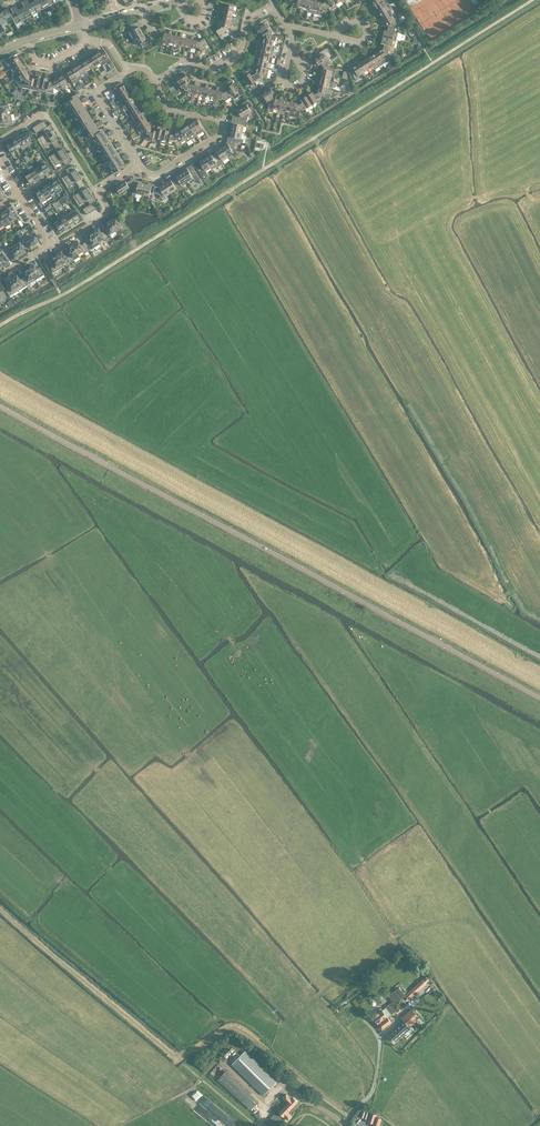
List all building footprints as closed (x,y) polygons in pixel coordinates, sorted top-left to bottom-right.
[(32,3),(29,4),(27,0),(26,0),(24,1),(32,15),(37,12),(32,3)] [(43,9),(38,0),(34,0),(35,1),(32,3),(37,12),(43,9)] [(45,0),(38,0),(43,9),(48,6),(45,0)] [(315,1),(314,1),(310,0),(307,10),(307,12),(311,13),(311,14),(314,15),(314,14),(314,12),(313,11),(315,1)] [(321,3),(316,2),(317,0),(314,0),(314,1),(315,1),(313,11),(314,12),(314,14),(322,16),(323,12),(323,11),(323,10),(319,9),(321,3)] [(338,6),(333,0),(326,0),(327,1),(331,7),(329,8),(330,11),(333,9),(338,6)] [(389,4),(386,0),(385,0),(375,7),(377,11),(374,12),(376,14),(378,13),(378,12),(387,6),(386,5),(389,4)] [(26,18),(32,15),(24,1),(21,2),(24,7),(21,9),(26,18)] [(329,8),(331,7),(327,1),(322,4),(321,3),(319,9),(323,10),(323,11),(329,8)] [(221,9),(237,12),(237,11),(233,10),(234,6),(226,4),(225,9),(221,8),(221,9)] [(381,16),(392,9),(389,4),(386,5),(387,6),(378,12),(378,13),(381,16)] [(10,15),(7,10),(4,5),(2,6),(4,11),(1,12),(7,22),(12,19),(15,24),(10,15)] [(26,18),(21,9),(18,10),(15,6),(13,7),(21,21),(26,18)] [(15,24),(21,21),(13,7),(10,9),(13,13),(10,15),(15,24)] [(237,14),(237,12),(221,9),(220,10),(225,11),(224,15),(232,17),(233,13),(237,14)] [(392,15),(394,13),(392,9),(381,16),(383,20),(380,22),(382,24),(384,22),(384,21),(393,16),(392,15)] [(397,20),(395,16),(396,15),(394,13),(392,15),(393,16),(384,21),(384,22),(387,26),(388,26),(397,20)] [(231,21),(232,17),(224,15),(223,20),(219,19),(218,20),(235,23),(235,22),(231,21)] [(258,33),(259,34),(262,32),(261,32),(267,28),(269,31),(271,29),(272,29),(270,27),(267,22),(265,19),(258,24),(260,27),(256,29),(258,33)] [(234,25),(235,23),(218,20),(218,21),(222,22),(221,26),(222,26),(227,28),(229,28),(230,24),(234,25)] [(394,28),(394,25),(396,25),(400,24),(397,20),(388,26),(388,27),(387,32),(394,34),(395,28),(394,28)] [(132,38),(142,33),(139,27),(140,26),(138,21),(130,26),(132,30),(129,32),(132,38)] [(225,34),(227,32),(227,31),(227,28),(222,26),(221,28),(216,31),(222,40),(224,38),(222,36),(225,34)] [(271,29),(269,31),(267,28),(261,32),(262,32),(265,37),(264,38),(264,39),(270,40),(271,37),(272,36),(271,34),(273,32),(271,29)] [(167,47),(171,30),(170,30),(169,34),(164,33),(162,41),(167,42),(166,47),(167,47)] [(173,44),(175,36),(171,35),(172,31),(171,30),(167,47),(168,47),(169,43),(173,44)] [(387,32),(384,31),(383,37),(393,39),(396,40),(398,32),(395,32),(394,37),(393,36),(394,34),(387,32)] [(142,33),(132,38),(136,45),(140,43),(142,47),(150,43),(147,38),(146,39),(142,33)] [(178,45),(177,49),(178,49),(182,33),(181,33),(180,37),(175,36),(173,44),(178,45)] [(185,47),(186,38),(182,37),(183,33),(182,33),(178,49),(179,50),(180,46),(185,47)] [(189,52),(193,36),(192,35),(191,39),(186,38),(185,47),(189,48),(188,52),(189,52)] [(196,49),(196,47),(198,41),(193,40),(194,36),(193,36),(189,52),(190,52),(191,48),(196,49)] [(272,46),(272,45),(273,41),(275,41),(276,36),(272,36),(271,37),(270,40),(264,39),(264,38),(263,38),(262,43),(259,42),(259,44),(262,45),(262,44),(272,46)] [(396,40),(393,39),(383,37),(381,43),(384,44),(385,44),(385,43),(391,45),(391,48),(394,48),(396,40)] [(198,41),(196,47),(199,48),(201,52),(207,48),(207,49),(209,47),(204,39),(199,42),(198,41)] [(390,51),(391,48),(391,45),(385,43),(385,44),(384,44),(383,49),(382,50),(385,55),(388,53),(389,54),(390,51)] [(329,58),(327,55),(326,53),(324,49),(317,54),(319,57),(315,60),(318,65),(321,63),(329,58)] [(385,55),(382,50),(381,49),(379,50),(378,49),(377,50),(376,49),(374,50),(375,52),(376,53),(377,52),(382,61),(383,61),(385,63),(389,60),(388,58),(391,56),(389,54),(388,53),(385,55)] [(110,61),(108,58),(103,50),(100,52),(99,51),(95,54),(100,63),(102,66),(110,61)] [(373,53),(374,54),(372,55),(377,64),(379,66),(385,63),(383,61),(382,61),(377,52),(376,53),(375,52),(373,53)] [(100,63),(95,54),(91,57),(89,54),(87,55),(89,58),(90,57),(95,66),(96,65),(100,63)] [(20,61),(19,61),(17,56),(14,58),(12,55),(6,59),(10,66),(8,68),(9,70),(12,68),(11,67),(20,61)] [(258,58),(259,58),(258,60),(271,63),(273,57),(272,57),(270,56),(270,57),(259,55),(259,56),(258,56),(258,58)] [(377,64),(372,55),(368,58),(366,55),(364,56),(366,59),(367,58),(373,67),(374,67),(377,64)] [(98,68),(96,65),(95,66),(90,57),(89,58),(85,60),(90,69),(94,67),(96,69),(98,68)] [(330,64),(328,61),(331,59),(329,57),(329,58),(321,63),(324,68),(323,69),(329,70),(330,69),(330,67),(331,66),(330,64)] [(375,69),(374,67),(373,67),(367,58),(366,59),(362,61),(368,70),(372,68),(373,70),(375,69)] [(23,61),(22,60),(22,59),(19,61),(20,61),(11,67),(12,68),(14,72),(23,66),(21,62),(23,61)] [(90,69),(85,60),(81,63),(79,60),(78,61),(79,64),(80,63),(86,72),(87,71),(90,69)] [(368,70),(362,61),(358,64),(357,61),(355,62),(356,65),(357,64),(363,73),(364,73),(368,70)] [(87,71),(86,72),(80,63),(79,64),(75,66),(81,75),(85,73),(86,75),(88,74),(87,71)] [(356,65),(353,67),(356,73),(353,75),(357,80),(360,79),(358,76),(362,74),(363,76),(365,76),(366,75),(364,73),(363,73),(357,64),(356,65)] [(26,71),(25,70),(23,66),(14,72),(16,76),(14,77),(15,79),(18,78),(17,77),(26,71)] [(81,75),(75,66),(72,69),(70,66),(68,67),(70,70),(71,69),(76,78),(77,77),(81,75)] [(267,67),(267,68),(257,66),(257,67),(256,72),(263,73),(262,76),(263,77),(267,78),(269,70),(270,70),(270,68),(267,67)] [(29,70),(28,69),(25,70),(26,71),(17,77),(18,78),(15,79),(20,87),(21,88),(22,87),(25,83),(23,80),(28,77),(29,76),(27,72),(29,70)] [(70,70),(66,73),(71,81),(73,84),(79,80),(77,77),(76,78),(71,69),(70,70)] [(183,70),(171,78),(173,81),(174,80),(177,85),(176,85),(178,88),(180,86),(179,84),(185,80),(188,78),(183,70)] [(254,71),(250,73),(251,76),(255,82),(257,85),(259,84),(257,81),(263,77),(262,76),(263,73),(256,72),(254,71)] [(251,76),(250,74),(250,73),(245,76),(246,78),(243,80),(247,87),(250,86),(255,82),(251,76)] [(69,86),(67,84),(62,75),(58,77),(56,75),(54,76),(56,79),(57,78),(62,87),(63,86),(65,89),(69,86)] [(334,76),(332,76),(331,77),(321,75),(321,76),(320,80),(333,83),(334,79),(334,76)] [(38,90),(41,77),(35,76),(34,79),(35,79),(33,86),(30,85),(30,89),(38,90)] [(34,79),(33,79),(29,78),(28,77),(23,80),(25,83),(22,87),(30,89),(30,85),(33,86),(35,79),(34,79)] [(46,81),(46,78),(41,77),(38,90),(43,91),(46,92),(46,89),(44,88),(46,81)] [(65,89),(63,86),(62,87),(57,78),(56,79),(52,81),(52,82),(55,87),(57,90),(61,88),(63,90),(65,89)] [(189,85),(188,85),(185,80),(179,84),(180,86),(178,88),(179,90),(183,88),(185,90),(188,91),(190,85),(189,85)] [(51,83),(46,81),(44,88),(46,89),(46,92),(54,94),(53,89),(55,87),(52,82),(51,83)] [(192,98),(196,81),(195,81),(194,85),(190,84),(189,85),(190,85),(188,91),(188,92),(192,94),(191,98),(192,98)] [(199,95),(201,87),(196,86),(197,82),(196,81),(192,98),(194,98),(194,94),(199,95)] [(127,90),(127,89),(124,85),(123,85),(121,82),(113,87),(118,95),(127,90)] [(242,94),(241,91),(235,82),(231,84),(232,85),(227,87),(229,90),(233,96),(231,98),(232,100),(242,94)] [(204,100),(207,84),(206,84),(205,88),(201,87),(199,95),(203,96),(202,100),(204,100)] [(210,98),(212,89),(208,88),(208,84),(207,84),(204,100),(205,101),(206,97),(210,98)] [(215,103),(218,86),(217,86),(216,90),(212,89),(210,98),(214,99),(213,103),(215,103)] [(221,99),(223,93),(223,92),(218,91),(219,87),(218,86),(215,103),(216,103),(217,99),(221,100),(221,99)] [(327,94),(329,88),(319,86),(318,87),(317,91),(318,91),(324,93),(327,94)] [(265,98),(271,94),(273,93),(270,88),(261,93),(264,98),(262,100),(263,102),(266,100),(265,98)] [(119,102),(133,93),(132,92),(130,94),(127,90),(118,95),(121,99),(118,101),(119,102)] [(228,99),(231,98),(233,96),(229,90),(224,93),(223,93),(221,99),(224,99),(225,101),(228,99)] [(330,94),(327,94),(324,93),(318,91),(318,93),(313,96),(317,102),(319,101),(322,99),(322,98),(324,97),(329,99),(330,94)] [(75,97),(80,93),(79,92),(70,97),(72,99),(64,104),(65,107),(68,105),(71,108),(79,103),(75,97)] [(125,105),(133,99),(131,96),(133,94),(133,93),(119,102),(120,103),(122,101),(125,105)] [(317,102),(313,96),(312,93),(307,96),(312,105),(317,102),(318,105),(321,103),(319,101),(317,102)] [(275,100),(274,99),(271,94),(265,98),(266,100),(269,105),(271,105),(274,105),(275,100)] [(313,107),(312,105),(307,96),(302,99),(303,102),(309,111),(309,110),(312,109),(313,107)] [(281,100),(280,99),(275,98),(275,100),(274,105),(271,105),(269,105),(268,109),(272,111),(273,109),(277,110),(277,113),(279,113),(280,110),(278,110),(281,100)] [(125,105),(122,107),(125,111),(128,110),(136,104),(139,103),(138,102),(136,103),(133,99),(125,105)] [(299,111),(297,105),(297,104),(293,102),(293,100),(291,99),(291,102),(292,102),(289,113),(290,113),(290,116),(300,118),(300,113),(300,112),(299,111)] [(309,111),(303,102),(299,105),(297,105),(299,111),(300,112),(302,111),(305,109),(307,112),(309,111)] [(71,116),(83,109),(79,103),(71,108),(73,112),(70,114),(71,116)] [(128,110),(125,111),(128,116),(130,114),(131,115),(139,109),(137,105),(140,104),(139,103),(136,104),(128,110)] [(7,115),(6,109),(9,109),(8,105),(0,107),(1,110),(0,110),(0,117),(7,115)] [(248,113),(251,111),(247,105),(237,111),(239,114),(234,117),(233,117),(232,120),(247,123),(248,122),(247,121),(248,116),(249,116),(249,115),(248,113)] [(78,120),(87,115),(83,109),(71,116),(73,119),(76,117),(78,120)] [(131,121),(145,112),(144,111),(142,113),(139,109),(131,115),(133,118),(130,120),(131,121)] [(137,124),(145,119),(143,115),(146,113),(145,112),(131,121),(132,122),(134,120),(137,124)] [(12,125),(10,115),(7,115),(0,117),(0,124),(3,123),(4,126),(12,125)] [(79,128),(90,121),(87,115),(78,120),(80,124),(77,126),(79,128)] [(151,122),(150,121),(148,123),(145,119),(137,124),(139,128),(136,130),(137,131),(140,129),(148,123),(151,122)] [(202,128),(199,122),(197,120),(194,122),(194,121),(190,124),(188,121),(186,123),(188,125),(189,124),(194,133),(195,133),(197,135),(204,131),(202,128)] [(246,127),(247,123),(232,120),(231,123),(232,123),(231,130),(242,132),(244,126),(246,127)] [(86,132),(94,127),(90,121),(79,128),(80,130),(83,129),(86,132)] [(143,134),(146,132),(151,129),(152,129),(149,124),(151,123),(151,122),(148,123),(140,129),(137,131),(138,132),(140,130),(143,134)] [(197,135),(195,133),(194,133),(189,124),(188,125),(184,128),(191,139),(195,137),(197,135)] [(40,144),(54,135),(51,130),(48,126),(47,126),(44,128),(43,129),(46,134),(37,139),(40,144)] [(98,133),(94,127),(86,132),(88,136),(85,137),(87,140),(89,138),(98,133)] [(191,139),(184,128),(180,130),(179,127),(177,129),(178,131),(179,131),(185,139),(186,139),(187,141),(191,139)] [(98,133),(89,138),(91,140),(94,138),(96,142),(106,136),(101,129),(99,130),(99,132),(98,133)] [(157,131),(156,131),(151,130),(151,129),(146,132),(147,135),(144,139),(155,142),(155,139),(157,131)] [(161,140),(160,143),(168,145),(169,142),(166,141),(168,134),(169,131),(163,130),(161,140)] [(241,139),(242,132),(231,130),(229,136),(228,136),(227,139),(235,141),(243,143),(244,139),(241,139)] [(178,131),(174,134),(175,134),(178,140),(176,141),(177,147),(187,141),(186,139),(185,139),(179,131),(178,131)] [(26,132),(20,136),(27,146),(32,143),(26,132)] [(168,134),(166,141),(169,142),(168,145),(177,147),(176,141),(178,140),(175,134),(174,135),(168,134)] [(54,147),(59,144),(54,135),(40,144),(43,148),(51,143),(54,147)] [(20,136),(15,139),(20,147),(22,149),(27,146),(20,136)] [(97,150),(110,142),(106,136),(96,142),(99,146),(96,148),(97,150)] [(15,150),(20,147),(15,139),(10,142),(15,150)] [(234,147),(235,141),(227,139),(227,142),(227,144),(222,147),(228,157),(233,154),(235,156),(238,154),(234,147)] [(10,153),(15,150),(10,142),(5,145),(10,153)] [(104,154),(114,148),(110,142),(97,150),(99,152),(102,150),(104,154)] [(51,162),(65,153),(59,144),(54,147),(57,152),(48,157),(51,162)] [(223,161),(228,157),(222,147),(216,151),(215,150),(213,151),(221,165),(224,163),(223,161)] [(104,162),(117,154),(114,148),(104,154),(106,157),(103,159),(104,162)] [(211,154),(205,158),(211,168),(213,170),(218,167),(221,165),(213,151),(210,153),(211,154)] [(65,166),(71,162),(68,158),(65,153),(51,162),(54,167),(63,161),(65,166)] [(111,166),(121,160),(117,154),(104,162),(106,164),(109,162),(111,166)] [(206,171),(211,168),(205,158),(199,161),(199,160),(196,162),(198,166),(196,167),(204,179),(206,177),(207,174),(206,171)] [(121,160),(111,166),(114,169),(110,171),(112,174),(120,169),(121,170),(126,167),(125,166),(121,160)] [(38,164),(40,166),(45,175),(50,171),(44,161),(38,164)] [(64,183),(78,174),(75,170),(73,165),(67,168),(70,173),(61,178),(64,183)] [(200,183),(202,182),(191,165),(186,168),(187,169),(181,173),(188,183),(193,179),(194,181),(198,179),(200,183)] [(39,178),(45,175),(40,166),(34,170),(39,178)] [(39,178),(34,170),(33,167),(28,170),(29,173),(34,181),(39,178)] [(34,181),(29,173),(28,170),(23,173),(29,184),(34,181)] [(182,186),(188,183),(181,173),(176,176),(175,175),(172,177),(181,190),(184,188),(182,186)] [(78,187),(84,183),(81,179),(78,174),(64,183),(69,191),(70,190),(71,190),(71,189),(71,188),(71,187),(70,186),(76,182),(78,187)] [(178,192),(181,190),(172,177),(169,179),(170,180),(164,183),(171,193),(176,190),(178,192)] [(51,179),(49,181),(50,183),(55,191),(56,193),(57,193),(62,190),(61,189),(55,180),(52,181),(51,179)] [(134,188),(136,180),(132,180),(132,181),(127,184),(125,181),(116,188),(120,194),(130,188),(129,187),(134,188)] [(142,195),(145,184),(139,182),(139,181),(136,180),(134,188),(132,196),(136,197),(136,194),(142,195)] [(55,191),(50,183),(45,186),(50,194),(55,191)] [(75,201),(89,193),(84,183),(78,187),(81,191),(72,196),(75,201)] [(165,197),(171,193),(164,183),(159,187),(158,186),(155,185),(153,193),(159,194),(164,201),(167,199),(165,197)] [(153,193),(155,185),(152,184),(151,185),(145,184),(142,195),(149,197),(148,199),(152,200),(153,193)] [(45,186),(42,188),(40,186),(38,187),(46,200),(51,196),(50,194),(45,186)] [(41,203),(46,200),(38,187),(36,188),(38,191),(35,192),(41,203)] [(65,196),(60,199),(62,201),(64,200),(67,198),(69,197),(66,192),(64,194),(65,196)] [(90,205),(91,204),(94,202),(95,201),(92,197),(89,193),(75,201),(78,206),(87,200),(90,205)] [(9,221),(18,216),(11,206),(5,210),(6,211),(4,212),(9,221)] [(69,214),(74,222),(79,219),(74,210),(69,214)] [(9,221),(4,212),(0,214),(0,219),(3,225),(5,227),(10,224),(9,221)] [(69,225),(64,217),(63,214),(57,218),(59,220),(64,228),(65,231),(68,229),(66,227),(69,225)] [(69,225),(74,222),(69,214),(64,217),(69,225)] [(108,221),(115,231),(120,228),(121,230),(125,228),(120,221),(117,223),(114,218),(112,220),(111,219),(108,221)] [(58,231),(64,228),(59,220),(53,223),(58,231)] [(109,234),(115,231),(108,221),(105,222),(106,223),(103,225),(106,230),(103,232),(108,239),(111,237),(109,234)] [(108,239),(103,232),(100,233),(97,229),(95,230),(94,229),(91,231),(98,242),(103,238),(104,241),(108,239)] [(19,230),(16,232),(20,238),(24,245),(26,249),(29,247),(31,249),(36,245),(35,243),(37,242),(34,236),(32,238),(30,236),(25,239),(19,230)] [(99,244),(98,242),(91,231),(88,233),(89,234),(86,236),(89,240),(86,242),(90,249),(99,244)] [(22,247),(24,245),(20,238),(17,240),(19,243),(14,246),(12,243),(19,256),(20,255),(22,255),(24,254),(24,253),(25,252),(22,247)] [(71,244),(77,254),(83,251),(84,253),(87,251),(83,244),(80,246),(77,241),(74,243),(74,242),(71,244)] [(18,256),(19,256),(12,243),(3,249),(8,256),(10,254),(14,259),(15,259),(16,259),(18,258),(18,256)] [(78,257),(77,254),(71,244),(68,245),(69,247),(66,248),(69,253),(66,255),(70,262),(78,257)] [(70,262),(66,255),(63,256),(60,252),(57,253),(57,252),(54,254),(60,265),(66,261),(67,264),(70,262)] [(62,267),(60,265),(54,254),(51,256),(52,257),(49,259),(52,263),(49,265),(53,272),(62,267)] [(30,265),(27,267),(35,280),(43,275),(39,267),(36,269),(33,265),(30,266),(30,265)] [(25,270),(22,272),(25,276),(22,278),(26,285),(35,280),(27,267),(24,269),(25,270)] [(26,285),(22,278),(19,280),(16,275),(13,277),(13,276),(10,278),(18,290),(26,285)] [(9,296),(18,290),(10,278),(7,279),(8,281),(5,282),(8,287),(5,289),(9,296)] [(405,993),(409,998),(426,983),(422,978),(405,993)] [(387,1016),(387,1017),(398,1009),(394,1003),(405,995),(399,987),(388,996),(392,1001),(385,1007),(386,1008),(382,1010),(372,1017),(377,1023),(387,1016)] [(421,1016),(412,1007),(402,1016),(411,1026),(421,1016)] [(391,1022),(387,1017),(387,1016),(377,1023),(382,1030),(391,1022)] [(396,1042),(411,1028),(404,1021),(389,1035),(396,1042)] [(409,1041),(413,1037),(410,1033),(405,1037),(409,1041)] [(263,1095),(276,1082),(245,1051),(232,1064),(263,1095)] [(259,1101),(250,1093),(226,1070),(217,1080),(241,1101),(242,1103),(250,1110),(259,1101)] [(289,1120),(291,1122),(294,1118),(292,1117),(288,1112),(298,1102),(293,1098),(292,1099),(286,1094),(279,1101),(284,1106),(279,1112),(284,1117),(284,1116),(289,1120)] [(368,1119),(370,1112),(363,1109),(360,1116),(368,1119)] [(375,1125),(380,1125),(382,1118),(377,1116),(377,1114),(371,1112),(370,1115),(368,1121),(374,1123),(373,1125),(375,1125)] [(281,1119),(275,1113),(264,1125),(275,1125),(281,1119)] [(227,1121),(216,1117),(215,1121),(209,1119),(207,1123),(216,1125),(220,1125),(223,1125),(226,1125),(227,1121)]
